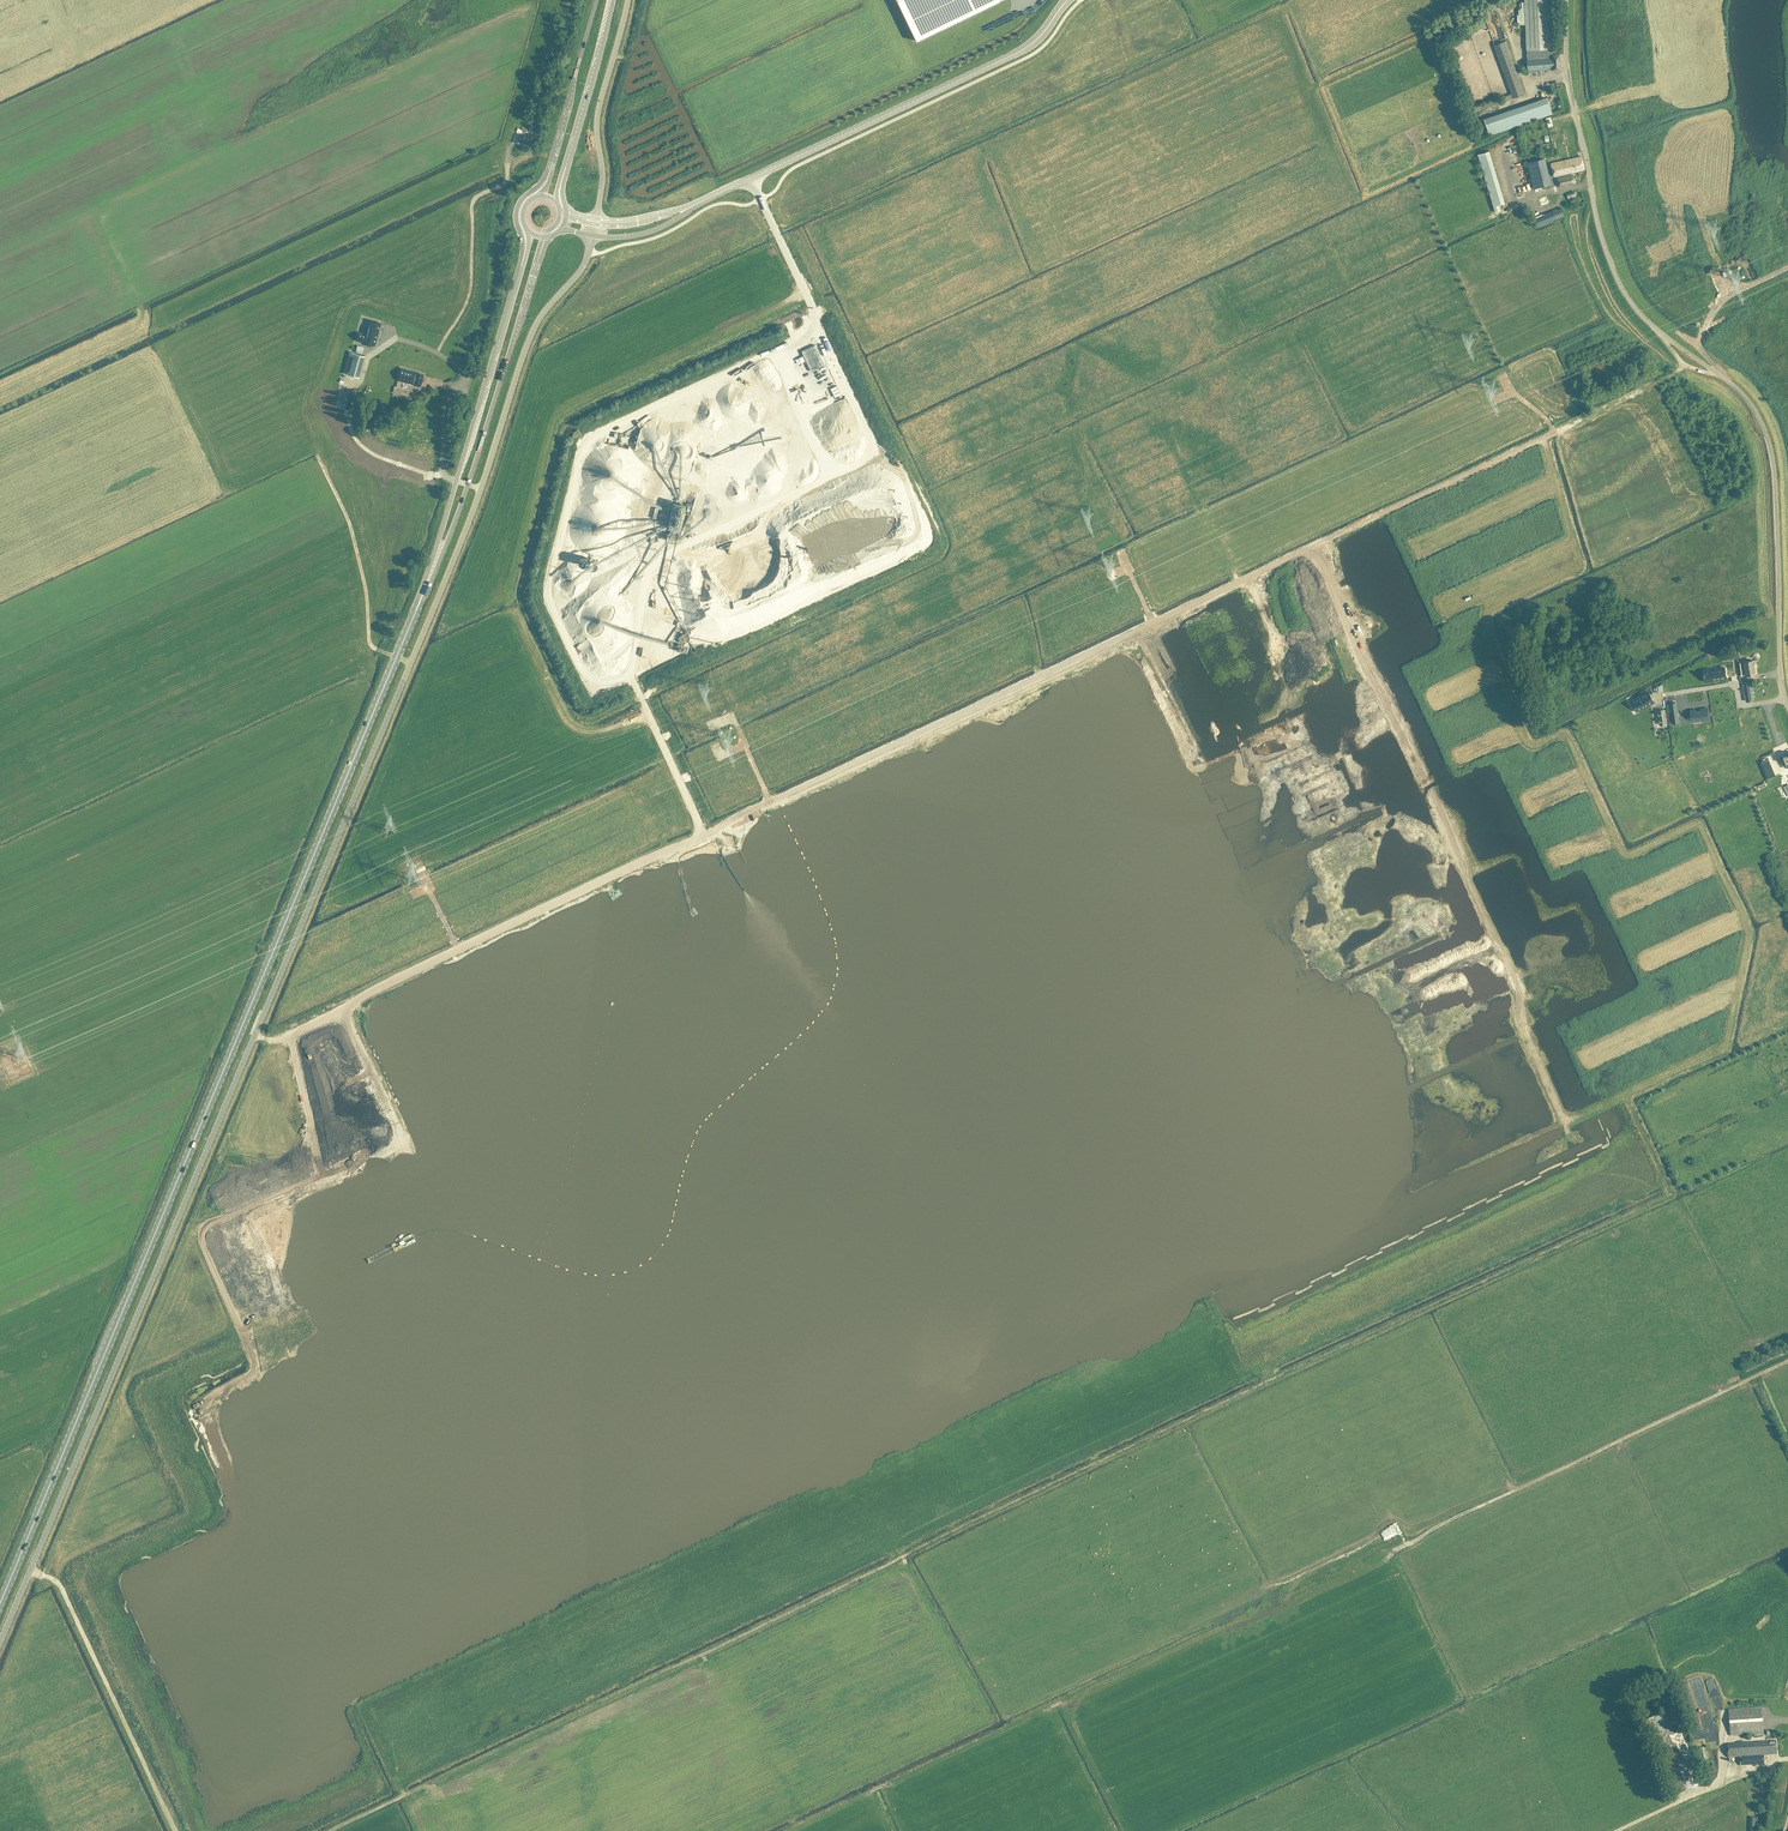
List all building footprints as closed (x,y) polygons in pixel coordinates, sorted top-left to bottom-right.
[(917,41),(1002,0),(897,0),(917,41)] [(1527,50),(1528,71),(1560,69),(1560,55),(1553,55),(1550,0),(1524,0),(1526,50),(1527,50)] [(1494,45),(1512,94),(1502,97),(1504,101),(1524,94),(1505,41),(1494,45)] [(1553,113),(1547,97),(1484,118),(1490,135),(1553,113)] [(1477,114),(1498,106),(1496,101),(1476,109),(1477,114)] [(521,139),(531,142),(533,135),(523,132),(521,139)] [(1561,140),(1563,156),(1577,155),(1575,143),(1572,143),(1571,139),(1561,140)] [(1489,151),(1477,154),(1495,212),(1501,210),(1500,204),(1505,203),(1489,151)] [(1582,157),(1551,164),(1554,177),(1570,173),(1570,175),(1557,178),(1559,186),(1575,182),(1573,173),(1585,170),(1582,157)] [(1550,184),(1544,159),(1527,163),(1533,188),(1550,184)] [(1561,208),(1552,212),(1555,220),(1564,216),(1561,208)] [(1552,212),(1534,219),(1537,227),(1555,220),(1552,212)] [(359,333),(357,340),(374,345),(376,336),(378,337),(379,331),(378,331),(380,323),(370,320),(368,327),(370,327),(367,336),(359,333)] [(824,365),(815,345),(802,351),(811,371),(824,365)] [(349,352),(344,374),(359,378),(365,356),(349,352)] [(397,380),(413,384),(413,385),(420,386),(424,374),(417,372),(417,373),(400,368),(397,380)] [(352,395),(343,393),(340,406),(349,408),(352,395)] [(812,408),(810,409),(809,414),(815,415),(817,420),(817,418),(818,424),(820,424),(821,426),(825,427),(825,428),(826,422),(831,423),(832,419),(834,420),(835,423),(836,420),(839,420),(845,419),(845,415),(842,404),(838,403),(837,399),(841,398),(840,395),(836,397),(835,402),(812,408)] [(397,411),(407,409),(406,401),(396,403),(397,411)] [(1179,616),(1181,621),(1191,618),(1189,612),(1179,616)] [(1208,649),(1217,641),(1210,633),(1201,640),(1208,649)] [(1290,639),(1252,655),(1258,670),(1260,673),(1272,668),(1269,662),(1295,651),(1290,639)] [(1222,672),(1234,666),(1224,645),(1212,650),(1222,672)] [(1755,674),(1753,660),(1744,662),(1740,663),(1742,675),(1746,675),(1755,674)] [(1704,674),(1703,674),(1704,676),(1705,676),(1705,681),(1725,678),(1724,667),(1717,668),(1717,670),(1711,671),(1711,669),(1704,671),(1704,674)] [(1679,677),(1667,681),(1669,687),(1681,683),(1679,677)] [(1750,682),(1743,684),(1745,693),(1746,702),(1753,701),(1751,692),(1750,682)] [(1647,692),(1632,700),(1636,708),(1636,707),(1638,710),(1638,711),(1652,703),(1651,700),(1650,699),(1651,699),(1647,692)] [(1696,710),(1690,711),(1692,721),(1701,719),(1701,720),(1708,719),(1707,708),(1700,709),(1700,710),(1696,710)] [(1665,709),(1657,710),(1659,725),(1666,724),(1665,709)] [(1651,727),(1653,744),(1676,741),(1676,737),(1684,736),(1684,733),(1688,733),(1688,730),(1705,727),(1704,720),(1688,722),(1689,723),(1651,727)] [(1727,726),(1705,727),(1706,735),(1727,734),(1727,726)] [(1595,745),(1616,735),(1613,729),(1592,739),(1595,745)] [(1775,776),(1768,759),(1761,762),(1768,779),(1775,776)] [(1762,1708),(1728,1710),(1730,1736),(1754,1734),(1754,1736),(1764,1736),(1762,1708)] [(1650,1741),(1671,1798),(1701,1786),(1686,1745),(1672,1709),(1648,1720),(1642,1722),(1650,1741)] [(1776,1741),(1727,1745),(1728,1758),(1740,1757),(1741,1766),(1765,1764),(1764,1756),(1777,1755),(1776,1741)] [(1700,1762),(1704,1761),(1709,1760),(1706,1748),(1696,1750),(1700,1762)]
